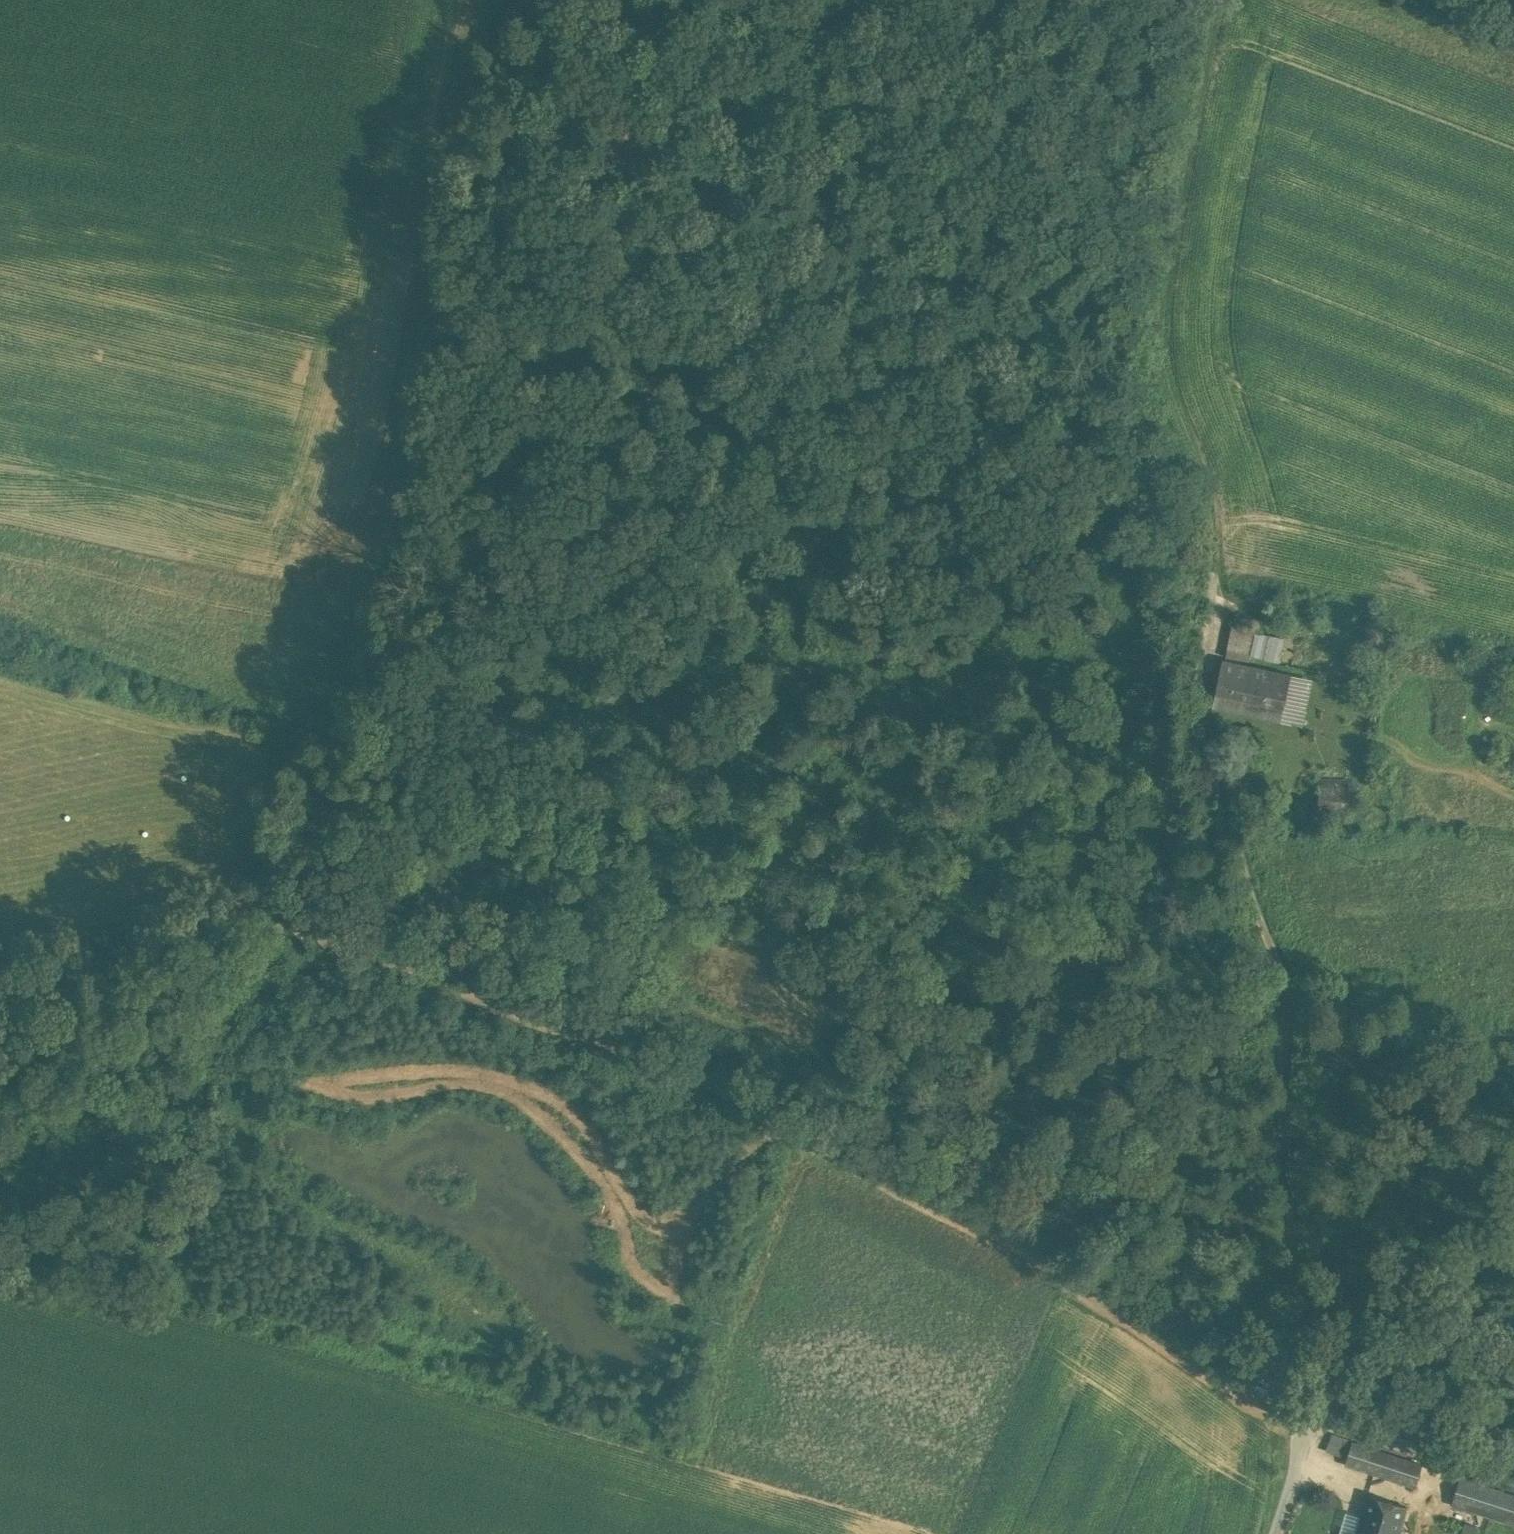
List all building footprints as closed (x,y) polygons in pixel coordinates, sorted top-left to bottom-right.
[(1258,629),(1232,624),(1227,650),(1253,655),(1258,629)] [(1289,676),(1225,662),(1216,704),(1280,719),(1289,676)] [(1324,786),(1321,810),(1350,813),(1353,789),(1324,786)] [(1366,1445),(1332,1434),(1326,1449),(1347,1457),(1346,1461),(1359,1466),(1360,1462),(1366,1445)] [(1423,1464),(1366,1445),(1360,1462),(1418,1481),(1423,1464)] [(1460,1477),(1451,1504),(1505,1521),(1513,1494),(1460,1477)] [(1513,1494),(1505,1521),(1513,1524),(1513,1494)] [(1368,1495),(1362,1514),(1370,1517),(1367,1528),(1378,1531),(1377,1533),(1399,1533),(1407,1506),(1368,1495)] [(1367,1528),(1370,1517),(1362,1514),(1357,1533),(1377,1533),(1378,1531),(1367,1528)] [(1465,1523),(1462,1533),(1475,1533),(1477,1527),(1465,1523)]
